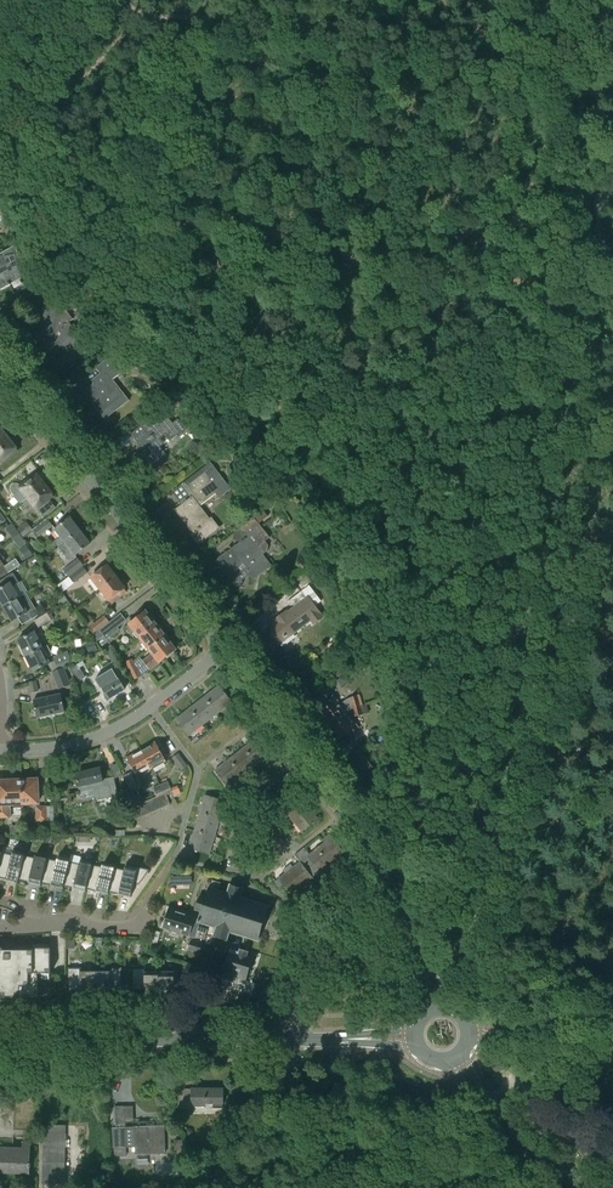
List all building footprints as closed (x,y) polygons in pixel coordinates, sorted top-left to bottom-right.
[(0,263),(0,264),(0,290),(29,274),(14,247),(0,254),(0,263)] [(51,303),(63,294),(58,287),(46,296),(51,303)] [(70,300),(66,295),(62,298),(66,303),(70,300)] [(48,311),(56,321),(48,327),(46,325),(34,335),(48,352),(60,343),(63,347),(79,334),(70,322),(74,319),(61,302),(48,311)] [(103,376),(84,391),(101,413),(110,405),(115,412),(130,400),(113,379),(131,366),(131,365),(113,355),(97,368),(103,376)] [(167,403),(173,410),(181,404),(175,397),(167,403)] [(142,448),(136,452),(140,457),(142,455),(152,466),(165,456),(157,446),(163,442),(160,439),(166,434),(171,441),(177,435),(180,438),(187,432),(185,429),(186,429),(178,419),(173,423),(168,417),(159,424),(157,422),(151,426),(147,421),(131,434),(142,448)] [(9,439),(0,428),(0,446),(9,439)] [(0,446),(0,461),(2,463),(18,450),(9,439),(0,446)] [(193,496),(186,501),(187,502),(177,510),(194,532),(191,535),(200,545),(220,530),(212,519),(210,520),(199,507),(219,491),(223,495),(231,489),(211,462),(183,483),(193,496)] [(21,504),(23,502),(22,502),(45,485),(36,473),(21,485),(21,484),(19,483),(18,482),(16,482),(15,482),(13,483),(12,484),(11,485),(10,486),(10,487),(10,489),(10,490),(11,491),(21,504)] [(52,510),(46,502),(54,496),(45,485),(22,502),(23,502),(27,508),(33,503),(38,509),(42,513),(44,517),(52,510)] [(258,522),(268,515),(264,510),(254,517),(258,522)] [(55,542),(59,547),(80,531),(70,517),(55,529),(61,537),(55,542)] [(267,558),(265,555),(268,552),(269,547),(265,542),(270,538),(258,522),(254,517),(242,527),(250,537),(238,546),(237,545),(216,561),(227,576),(228,575),(237,587),(243,583),(242,582),(249,576),(253,581),(270,568),(268,565),(264,560),(267,558)] [(47,520),(33,530),(36,533),(34,534),(37,537),(38,536),(39,536),(53,525),(48,519),(47,520)] [(22,536),(32,528),(26,521),(16,528),(22,536)] [(6,529),(14,540),(20,535),(12,524),(6,529)] [(80,531),(59,547),(69,560),(91,544),(80,531)] [(20,535),(14,540),(20,548),(26,544),(20,535)] [(34,554),(27,545),(20,550),(27,559),(34,554)] [(64,570),(69,576),(84,565),(79,558),(64,570)] [(5,567),(9,573),(21,565),(17,559),(5,567)] [(92,578),(100,589),(116,577),(108,565),(92,578)] [(71,576),(75,582),(88,572),(83,566),(71,576)] [(4,607),(20,598),(13,587),(20,583),(14,573),(0,581),(0,586),(1,588),(0,589),(0,601),(4,607)] [(116,577),(100,589),(112,604),(127,592),(124,589),(125,588),(116,577)] [(323,617),(316,607),(315,606),(322,601),(309,585),(305,588),(301,584),(298,586),(302,591),(290,600),(295,607),(285,615),(283,613),(274,620),(276,622),(268,629),(280,644),(311,620),(314,624),(323,617)] [(20,598),(4,607),(13,622),(19,618),(23,624),(39,615),(32,604),(26,608),(20,598)] [(136,632),(140,637),(156,624),(146,611),(145,612),(143,612),(141,613),(141,615),(126,627),(132,635),(136,632)] [(35,621),(39,628),(52,620),(48,613),(35,621)] [(94,634),(99,630),(109,622),(105,616),(95,624),(93,621),(87,625),(94,634)] [(99,630),(104,636),(106,640),(119,630),(112,620),(110,622),(109,622),(99,630)] [(140,637),(149,649),(166,636),(167,635),(161,628),(160,629),(156,624),(140,637)] [(104,636),(99,630),(94,634),(92,636),(96,642),(104,636)] [(18,641),(26,656),(43,648),(35,632),(18,641)] [(135,664),(129,667),(135,680),(141,676),(166,657),(168,658),(173,654),(172,653),(176,649),(166,636),(149,649),(153,654),(144,661),(140,657),(134,661),(135,664)] [(341,646),(335,638),(327,645),(333,653),(341,646)] [(98,651),(94,642),(87,645),(90,654),(98,651)] [(51,663),(48,659),(53,656),(48,645),(43,648),(26,656),(33,672),(49,664),(51,663)] [(111,647),(105,651),(112,662),(118,659),(111,647)] [(70,655),(56,661),(59,669),(73,663),(71,660),(73,659),(72,656),(70,656),(70,655)] [(126,662),(129,667),(135,664),(134,661),(132,659),(126,662)] [(70,669),(77,682),(85,677),(78,664),(70,669)] [(64,668),(52,673),(56,682),(68,678),(64,668)] [(337,680),(342,686),(352,679),(349,670),(337,680)] [(103,687),(102,687),(109,699),(125,689),(115,671),(99,681),(103,687)] [(36,683),(30,685),(32,693),(38,692),(36,683)] [(220,685),(205,697),(218,713),(233,702),(220,685)] [(33,700),(37,718),(65,712),(61,694),(33,700)] [(329,719),(333,724),(346,713),(353,709),(352,705),(359,703),(357,696),(350,698),(347,698),(339,704),(334,698),(328,703),(329,705),(320,712),(327,720),(329,719)] [(205,697),(190,708),(203,725),(218,713),(205,697)] [(361,711),(359,703),(352,705),(353,709),(355,713),(356,719),(363,717),(361,711)] [(203,725),(190,708),(175,720),(188,736),(203,725)] [(346,713),(333,724),(337,729),(335,731),(341,739),(350,732),(352,734),(358,729),(346,713)] [(259,736),(244,747),(257,764),(272,752),(259,736)] [(150,747),(143,751),(152,769),(154,768),(156,769),(161,766),(161,764),(166,761),(166,762),(167,762),(162,753),(163,753),(161,750),(160,750),(155,741),(155,742),(149,746),(150,747)] [(244,747),(230,759),(243,775),(257,764),(244,747)] [(152,769),(143,751),(135,756),(134,754),(128,757),(128,756),(127,757),(132,766),(131,766),(133,769),(138,777),(139,777),(139,776),(143,774),(145,775),(150,772),(151,770),(152,769)] [(179,754),(172,758),(181,770),(187,765),(179,754)] [(372,767),(364,756),(358,760),(367,771),(372,767)] [(243,775),(230,759),(215,770),(228,787),(243,775)] [(75,774),(78,787),(79,787),(80,792),(94,788),(96,801),(118,796),(114,777),(103,779),(101,768),(75,774)] [(132,772),(125,775),(132,794),(139,791),(132,772)] [(37,780),(22,781),(23,804),(38,803),(37,780)] [(22,781),(0,782),(0,817),(8,817),(8,804),(23,804),(22,781)] [(168,782),(161,785),(164,791),(171,788),(168,782)] [(153,788),(157,797),(159,796),(165,793),(164,791),(161,785),(153,788)] [(277,800),(289,816),(306,803),(293,787),(277,800)] [(170,804),(165,793),(159,796),(164,807),(170,804)] [(205,795),(200,813),(220,818),(225,800),(205,795)] [(164,807),(159,796),(157,797),(153,799),(158,810),(164,807)] [(158,810),(153,799),(147,801),(152,812),(158,810)] [(139,818),(134,807),(132,801),(125,804),(132,821),(133,821),(139,818)] [(152,812),(147,801),(141,804),(145,815),(152,812)] [(306,803),(289,816),(302,832),(318,819),(306,803)] [(145,815),(141,804),(135,807),(134,807),(139,818),(140,818),(145,815)] [(38,808),(38,821),(47,820),(46,807),(38,808)] [(200,813),(195,831),(215,836),(220,818),(200,813)] [(215,836),(195,831),(189,849),(210,854),(215,836)] [(300,862),(308,871),(315,866),(320,873),(345,853),(332,837),(309,854),(304,848),(295,855),(300,862)] [(18,880),(24,855),(25,855),(25,852),(14,849),(12,855),(2,852),(0,859),(0,878),(18,882),(18,880)] [(41,885),(41,883),(47,858),(35,856),(35,858),(25,855),(24,855),(18,880),(41,885)] [(41,883),(62,888),(69,861),(69,862),(70,858),(59,855),(57,861),(47,858),(41,883)] [(86,891),(86,889),(91,864),(92,865),(93,861),(81,858),(80,864),(69,862),(69,861),(62,888),(63,888),(64,886),(86,891)] [(309,872),(308,871),(300,862),(290,870),(279,879),(285,887),(291,895),(313,878),(309,872)] [(108,894),(109,892),(108,892),(114,867),(103,865),(102,867),(92,865),(91,864),(86,889),(108,894)] [(108,892),(109,892),(131,897),(134,883),(139,885),(149,870),(126,864),(125,870),(114,867),(108,892)] [(176,887),(190,886),(190,878),(176,879),(176,887)] [(221,882),(212,879),(210,888),(219,890),(221,882)] [(248,938),(245,948),(248,949),(251,938),(257,939),(257,941),(258,942),(262,928),(263,928),(266,919),(265,919),(269,906),(267,906),(267,907),(259,905),(259,903),(257,903),(257,904),(249,902),(249,900),(248,900),(247,901),(239,899),(242,890),(243,891),(244,889),(229,885),(228,886),(230,887),(227,895),(219,892),(219,891),(218,890),(217,892),(209,889),(210,888),(208,887),(205,898),(201,898),(200,898),(200,897),(199,897),(195,909),(196,909),(197,909),(200,912),(199,918),(168,909),(168,911),(167,911),(163,923),(164,924),(163,926),(204,939),(208,926),(209,926),(209,924),(217,927),(215,935),(213,935),(213,936),(228,941),(228,939),(226,939),(229,931),(237,933),(237,935),(239,935),(239,934),(247,936),(247,938),(248,938)] [(188,949),(200,953),(203,943),(191,940),(188,949)] [(248,949),(245,948),(244,950),(241,950),(240,952),(224,947),(221,956),(228,958),(223,973),(225,973),(223,980),(232,982),(234,976),(246,980),(254,956),(247,953),(248,949)] [(38,997),(38,973),(51,973),(51,948),(14,948),(14,950),(3,950),(3,948),(0,948),(0,997),(38,997)] [(95,997),(95,971),(80,971),(80,969),(69,969),(69,967),(68,967),(68,991),(80,991),(80,997),(95,997)] [(110,971),(95,971),(95,997),(110,997),(110,991),(122,991),(122,967),(121,967),(121,969),(110,969),(110,971)] [(144,997),(159,997),(159,971),(144,971),(144,969),(133,969),(133,968),(132,968),(132,991),(144,991),(144,997)] [(159,971),(159,997),(174,997),(174,991),(192,991),(192,978),(178,978),(178,971),(159,971)] [(492,1064),(495,1071),(504,1068),(502,1060),(492,1064)] [(223,1089),(185,1089),(185,1107),(185,1108),(193,1108),(193,1105),(206,1105),(206,1103),(214,1103),(214,1108),(223,1108),(223,1089)] [(116,1127),(112,1128),(113,1148),(135,1147),(135,1154),(147,1154),(147,1153),(165,1153),(165,1126),(125,1127),(125,1107),(115,1107),(116,1127)] [(44,1125),(43,1184),(65,1184),(66,1126),(44,1125)] [(183,1139),(175,1139),(175,1149),(183,1149),(183,1139)] [(29,1174),(30,1167),(31,1167),(31,1163),(30,1163),(30,1142),(23,1142),(23,1148),(0,1148),(0,1173),(29,1174)]
